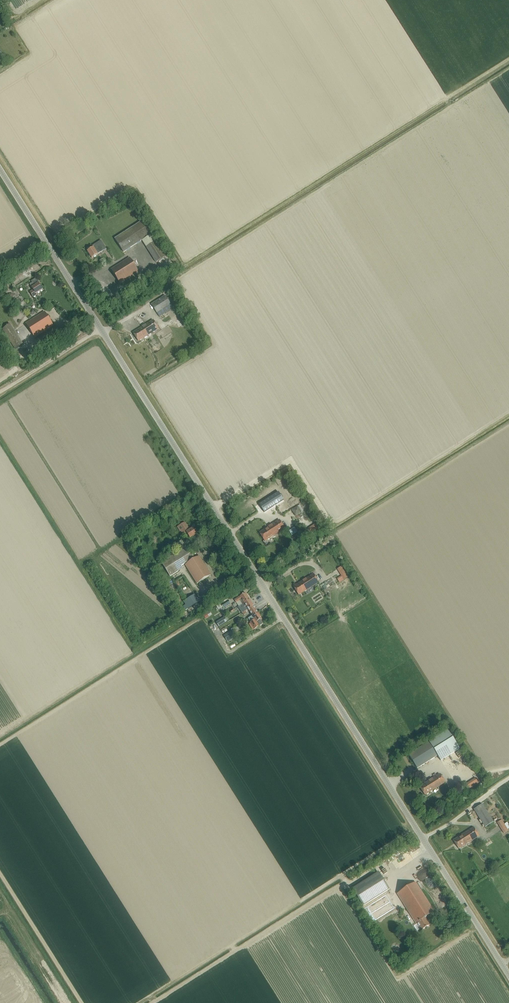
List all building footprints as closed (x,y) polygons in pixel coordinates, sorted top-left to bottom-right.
[(123,252),(151,235),(142,221),(114,239),(123,252)] [(87,251),(92,258),(98,254),(97,253),(101,251),(101,252),(106,249),(101,240),(92,246),(93,247),(87,251)] [(156,262),(165,256),(156,241),(146,247),(156,262)] [(120,283),(138,272),(130,258),(111,269),(120,283)] [(33,290),(30,292),(33,297),(37,295),(36,293),(43,290),(39,284),(40,283),(37,278),(32,281),(32,282),(30,284),(33,290)] [(165,295),(151,304),(159,317),(160,317),(162,320),(169,316),(166,312),(173,308),(165,295)] [(35,337),(53,326),(45,312),(26,324),(35,337)] [(183,326),(188,323),(182,312),(177,315),(183,326)] [(139,341),(158,328),(153,320),(133,333),(139,341)] [(15,349),(23,344),(10,324),(2,329),(15,349)] [(263,504),(268,512),(287,499),(283,492),(263,504)] [(265,541),(285,528),(279,520),(259,532),(265,541)] [(185,522),(177,527),(180,531),(181,531),(183,535),(186,533),(190,538),(197,534),(193,528),(190,530),(185,522)] [(307,535),(318,529),(315,524),(304,530),(307,535)] [(194,558),(187,547),(174,555),(162,563),(170,577),(183,568),(181,566),(194,558)] [(199,556),(185,565),(197,584),(211,575),(199,556)] [(344,580),(348,577),(342,566),(337,569),(344,580)] [(299,595),(319,582),(313,574),(293,587),(299,595)] [(188,609),(194,605),(199,602),(195,594),(194,595),(183,576),(175,581),(186,600),(183,601),(185,605),(183,607),(185,610),(188,609)] [(242,604),(249,599),(245,593),(234,600),(236,602),(238,601),(239,601),(242,604)] [(242,613),(253,606),(249,599),(242,604),(244,607),(243,608),(244,609),(241,611),(242,613)] [(228,600),(221,605),(223,609),(230,604),(228,600)] [(252,616),(257,612),(253,606),(242,613),(243,614),(244,616),(247,614),(246,612),(249,611),(252,616)] [(257,612),(252,616),(255,620),(250,623),(254,629),(263,624),(260,620),(262,619),(257,612)] [(219,627),(227,621),(224,617),(216,622),(219,627)] [(236,636),(233,631),(224,636),(228,641),(236,636)] [(441,760),(460,749),(448,730),(409,754),(417,768),(438,755),(441,760)] [(425,795),(445,782),(440,774),(420,786),(425,795)] [(476,778),(465,785),(468,789),(478,783),(476,778)] [(482,804),(474,809),(485,827),(494,822),(482,804)] [(502,820),(497,822),(504,833),(508,830),(502,820)] [(459,848),(479,836),(473,827),(453,840),(459,848)] [(378,872),(352,889),(363,906),(389,889),(378,872)] [(417,923),(422,930),(430,924),(425,917),(434,911),(415,882),(397,894),(416,924),(417,923)]
